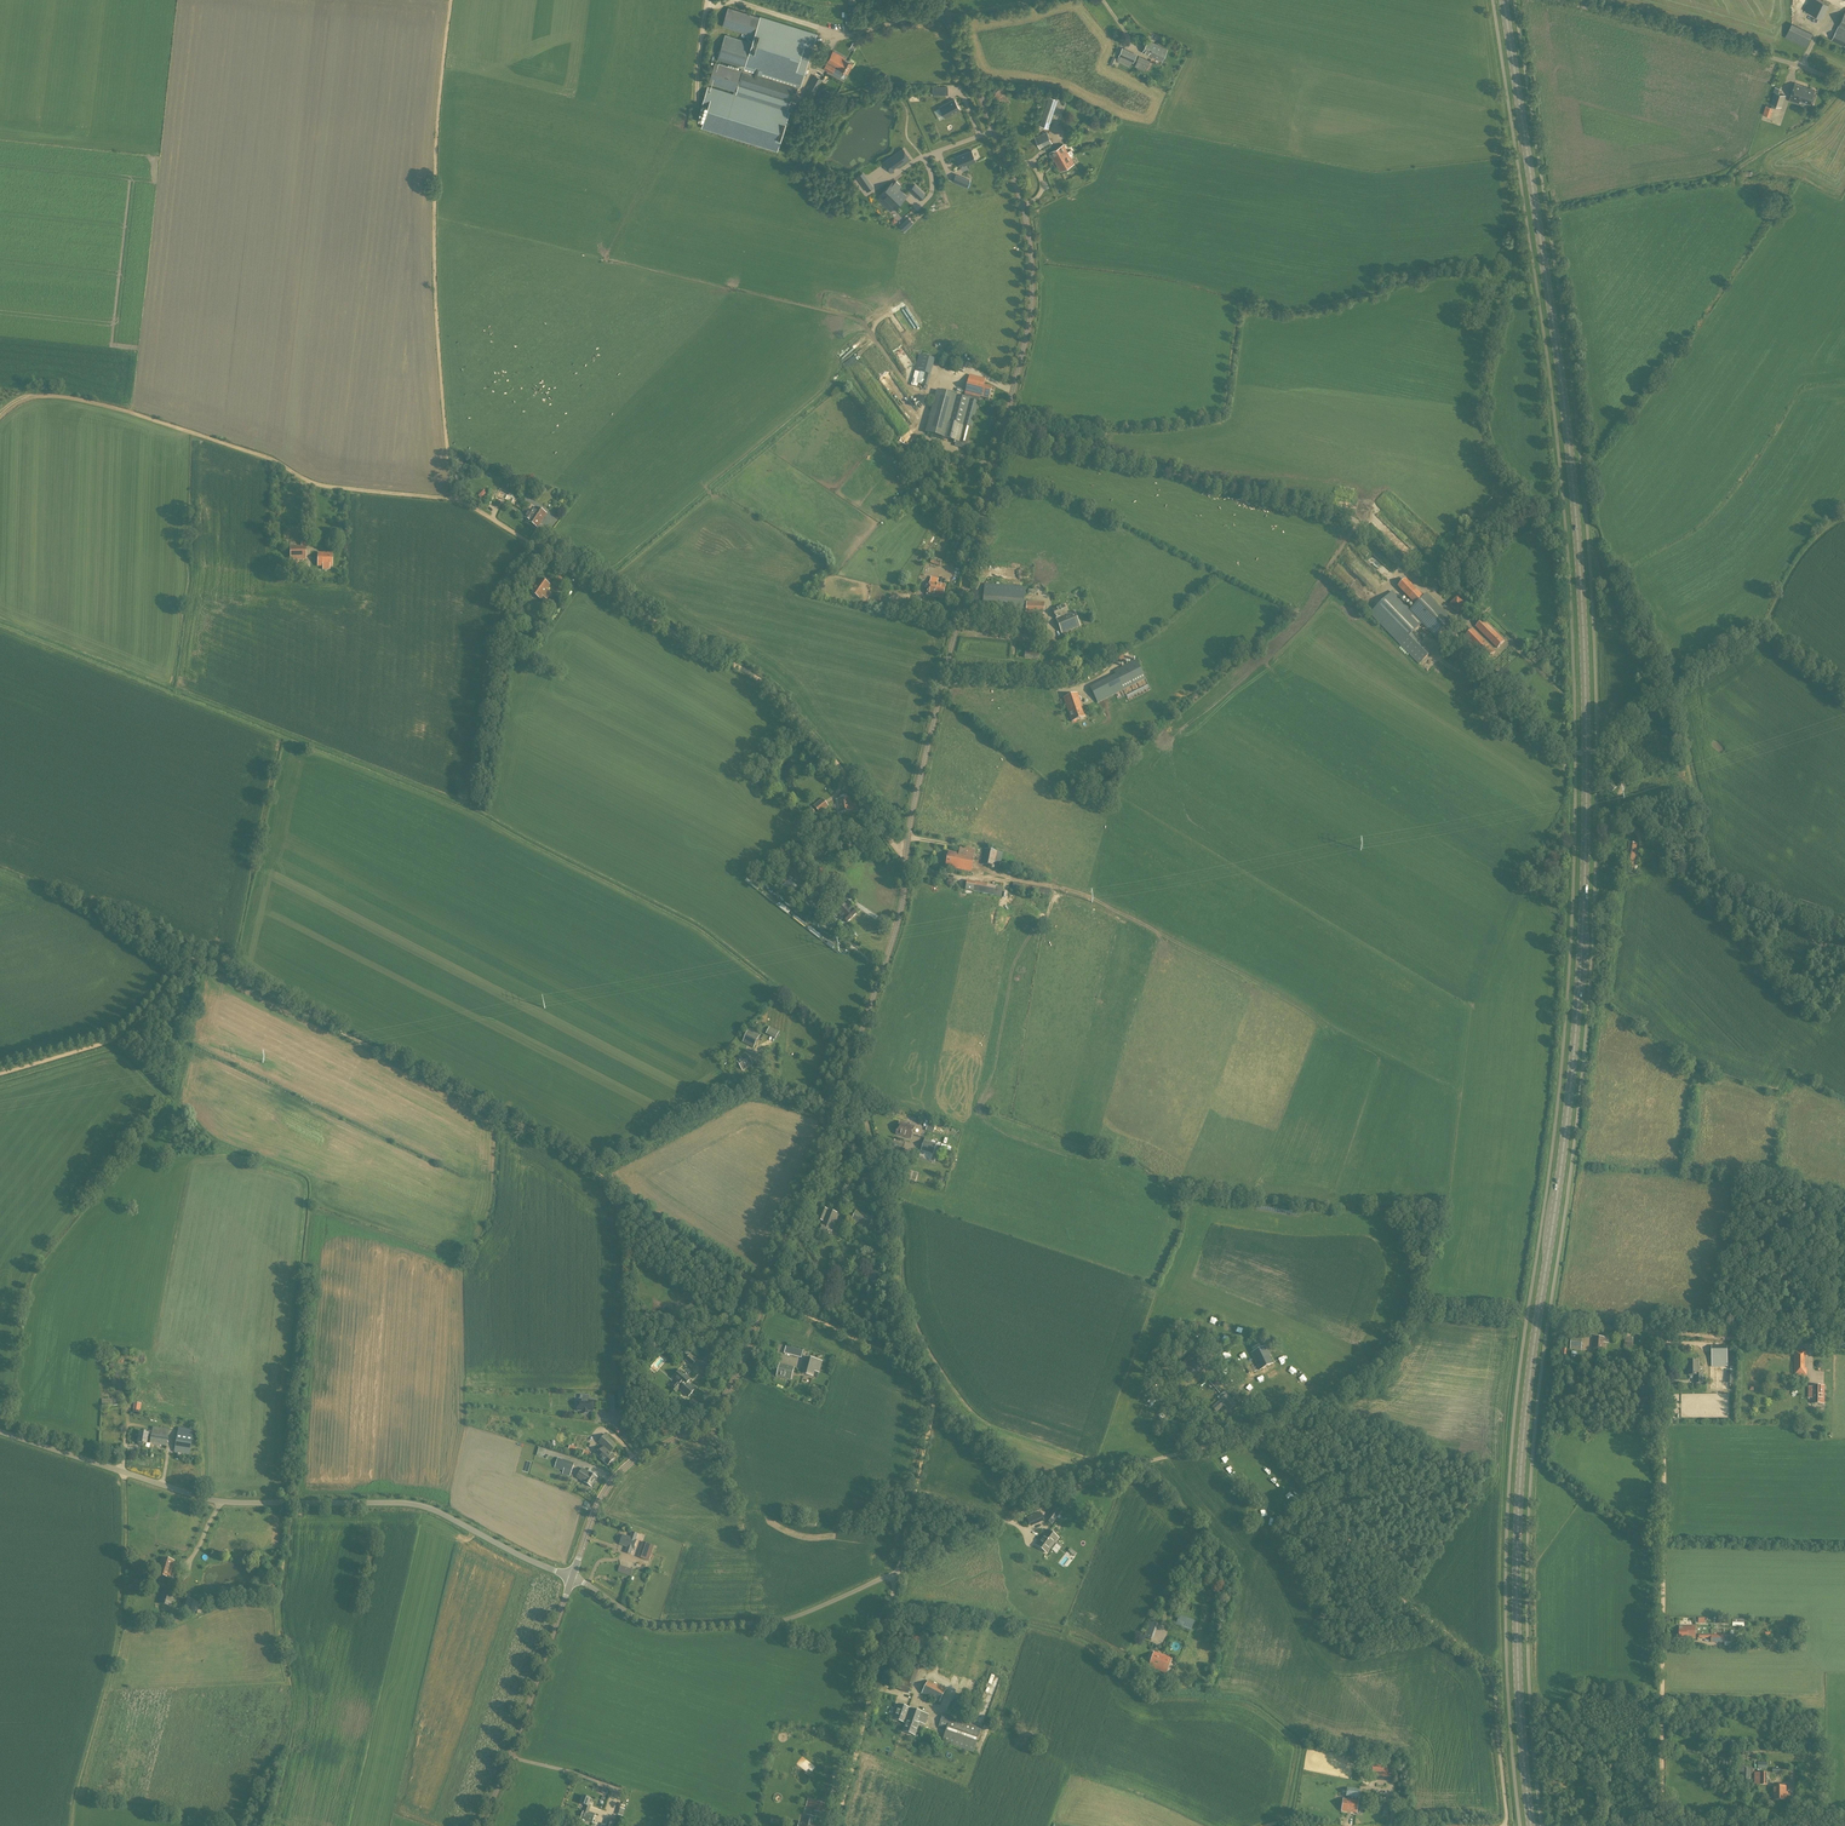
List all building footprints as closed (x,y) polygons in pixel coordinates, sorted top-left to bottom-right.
[(1820,0),(1809,0),(1809,1),(1826,9),(1828,4),(1820,0)] [(722,26),(754,36),(760,17),(728,7),(722,26)] [(1832,39),(1844,46),(1844,45),(1844,13),(1832,39)] [(760,16),(760,17),(754,36),(744,71),(795,87),(793,92),(796,93),(799,84),(801,85),(817,33),(760,16)] [(1808,47),(1815,32),(1794,23),(1787,38),(1808,47)] [(717,59),(744,68),(752,42),(725,34),(717,59)] [(1148,40),(1144,49),(1143,51),(1162,61),(1168,49),(1148,40)] [(1122,47),(1118,56),(1133,62),(1137,54),(1122,47)] [(844,57),(833,51),(823,68),(832,73),(840,77),(844,70),(847,72),(852,63),(844,58),(844,57)] [(1139,55),(1136,62),(1147,67),(1150,61),(1139,55)] [(708,83),(735,91),(742,70),(715,62),(708,83)] [(742,70),(738,85),(790,101),(793,92),(795,87),(744,71),(742,70)] [(822,79),(815,75),(805,93),(813,97),(822,79)] [(1810,104),(1815,90),(1795,83),(1789,100),(1799,104),(1800,100),(1810,104)] [(702,128),(777,151),(790,111),(708,86),(702,104),(708,105),(702,128)] [(1782,107),(1786,95),(1775,91),(1771,103),(1782,107)] [(1048,128),(1058,99),(1049,96),(1040,125),(1048,128)] [(960,109),(954,99),(939,107),(940,107),(946,116),(945,117),(960,109)] [(1769,116),(1772,107),(1765,105),(1762,114),(1769,116)] [(1040,149),(1052,143),(1047,131),(1035,137),(1040,149)] [(1069,154),(1070,156),(1074,154),(1071,149),(1068,151),(1063,144),(1050,152),(1049,153),(1049,154),(1050,157),(1052,157),(1053,157),(1054,159),(1058,157),(1059,158),(1064,156),(1069,154)] [(903,148),(883,162),(890,172),(894,170),(893,169),(896,166),(897,167),(910,158),(903,148)] [(956,156),(960,167),(961,167),(966,165),(976,161),(976,160),(975,161),(971,151),(972,150),(956,156)] [(1061,171),(1074,163),(1070,156),(1069,154),(1064,156),(1059,158),(1058,157),(1054,159),(1061,171)] [(970,180),(956,174),(953,181),(967,187),(970,180)] [(869,181),(863,185),(867,191),(873,187),(869,181)] [(880,195),(880,196),(894,209),(893,209),(894,209),(907,196),(906,196),(897,187),(900,184),(896,181),(893,183),(892,182),(891,183),(880,194),(879,195),(880,195)] [(909,189),(917,196),(922,191),(915,184),(909,189)] [(905,221),(910,226),(913,222),(909,217),(905,221)] [(914,371),(930,375),(935,359),(919,355),(914,371)] [(992,387),(983,385),(984,381),(969,377),(968,381),(965,394),(964,398),(968,399),(969,395),(973,396),(972,400),(978,402),(979,402),(980,397),(989,399),(992,387)] [(946,422),(953,395),(939,391),(928,433),(942,437),(942,438),(946,422)] [(964,398),(953,395),(946,422),(942,438),(956,441),(955,446),(969,450),(970,445),(967,444),(978,402),(972,400),(968,399),(964,398)] [(503,499),(512,503),(514,498),(501,492),(499,498),(503,500),(503,499)] [(543,520),(547,513),(536,507),(533,511),(536,513),(535,514),(536,515),(543,520)] [(538,528),(543,520),(536,515),(535,514),(536,513),(533,511),(532,513),(528,510),(523,517),(528,520),(527,521),(538,528)] [(290,560),(293,560),(306,560),(306,542),(301,542),(301,546),(290,546),(290,560)] [(322,566),(322,570),(330,570),(330,566),(332,566),(332,553),(318,553),(318,566),(322,566)] [(941,566),(943,560),(934,557),(932,563),(941,566)] [(299,562),(290,562),(290,575),(299,574),(299,562)] [(562,589),(564,586),(568,580),(559,574),(553,583),(562,589)] [(541,600),(543,597),(547,600),(552,593),(548,590),(551,586),(540,578),(535,586),(531,583),(528,588),(532,591),(531,592),(541,600)] [(943,598),(946,585),(937,583),(938,580),(931,578),(927,595),(943,598)] [(1043,621),(1045,602),(1027,601),(1026,604),(1023,603),(1025,587),(984,584),(982,611),(1023,614),(1023,612),(1026,612),(1025,621),(1043,621)] [(1415,615),(1410,610),(1392,591),(1369,614),(1400,645),(1419,664),(1428,655),(1410,636),(1422,624),(1423,623),(1415,615)] [(1415,605),(1420,610),(1415,615),(1423,623),(1422,624),(1435,637),(1452,621),(1426,595),(1415,605)] [(1458,613),(1466,605),(1458,597),(1450,605),(1458,613)] [(890,609),(925,609),(925,601),(890,601),(890,609)] [(1062,634),(1080,626),(1074,612),(1067,614),(1064,606),(1052,610),(1062,634)] [(1476,627),(1498,648),(1504,642),(1483,620),(1476,627)] [(1487,661),(1496,652),(1473,629),(1464,638),(1487,661)] [(1045,651),(1053,650),(1050,638),(1049,638),(1047,630),(1041,631),(1042,640),(1043,640),(1045,651)] [(1026,648),(1025,658),(1039,660),(1040,650),(1026,648)] [(1146,679),(1144,674),(1136,660),(1113,671),(1115,675),(1089,687),(1098,703),(1121,691),(1118,685),(1120,684),(1123,690),(1146,679)] [(1072,722),(1085,717),(1077,693),(1063,698),(1072,722)] [(1611,795),(1619,786),(1611,778),(1602,786),(1611,795)] [(840,796),(840,799),(837,800),(839,813),(852,811),(852,810),(856,809),(855,802),(850,802),(850,798),(847,798),(847,795),(840,796)] [(820,813),(829,806),(822,798),(813,806),(820,813)] [(808,817),(810,816),(815,811),(812,808),(810,806),(803,812),(808,817)] [(1633,874),(1637,844),(1629,843),(1625,873),(1633,874)] [(971,872),(974,857),(975,850),(960,847),(959,854),(949,852),(946,867),(971,872)] [(999,868),(1002,852),(984,849),(981,864),(999,868)] [(779,880),(783,885),(789,879),(785,875),(779,880)] [(954,887),(955,879),(948,878),(947,885),(954,887)] [(1001,897),(1003,888),(995,887),(967,881),(965,890),(1001,897)] [(1049,897),(1050,889),(1013,882),(1012,890),(1049,897)] [(818,892),(810,900),(821,911),(829,903),(818,892)] [(847,923),(856,914),(853,910),(852,910),(845,903),(836,912),(843,919),(847,923)] [(769,1027),(767,1035),(778,1037),(780,1030),(769,1027)] [(754,1048),(760,1036),(749,1030),(743,1042),(754,1048)] [(743,1071),(752,1065),(746,1054),(740,1058),(740,1057),(735,1060),(743,1071)] [(900,1122),(896,1134),(911,1139),(915,1127),(900,1122)] [(925,1138),(918,1158),(935,1163),(941,1144),(925,1138)] [(912,1181),(918,1182),(921,1174),(914,1172),(912,1181)] [(817,1202),(821,1191),(815,1189),(811,1200),(817,1202)] [(839,1214),(828,1210),(823,1208),(818,1220),(823,1222),(821,1226),(819,1231),(832,1237),(834,1231),(833,1231),(839,1214)] [(869,1230),(874,1217),(856,1211),(851,1223),(869,1230)] [(667,1335),(674,1341),(679,1335),(673,1329),(667,1335)] [(1195,1347),(1198,1343),(1193,1340),(1192,1341),(1185,1335),(1182,1340),(1190,1345),(1190,1344),(1195,1347)] [(1605,1349),(1606,1338),(1594,1337),(1593,1349),(1605,1349)] [(1625,1337),(1625,1342),(1624,1348),(1625,1348),(1628,1348),(1632,1348),(1633,1337),(1632,1337),(1625,1337)] [(1581,1351),(1583,1339),(1572,1338),(1570,1350),(1573,1350),(1573,1351),(1581,1351)] [(1723,1365),(1727,1365),(1727,1345),(1712,1345),(1712,1360),(1723,1360),(1723,1365)] [(784,1354),(797,1357),(799,1350),(786,1346),(784,1354)] [(1259,1370),(1273,1364),(1269,1356),(1271,1355),(1266,1346),(1251,1353),(1259,1370)] [(1793,1376),(1807,1376),(1806,1368),(1804,1368),(1804,1357),(1806,1357),(1806,1350),(1793,1350),(1793,1376)] [(1190,1378),(1202,1364),(1191,1354),(1178,1368),(1190,1378)] [(692,1367),(697,1361),(690,1355),(685,1360),(692,1367)] [(654,1365),(658,1368),(665,1359),(660,1356),(654,1365)] [(818,1360),(806,1357),(801,1374),(814,1378),(815,1372),(818,1360)] [(1688,1375),(1695,1375),(1695,1383),(1703,1383),(1703,1374),(1698,1374),(1698,1361),(1688,1361),(1688,1375)] [(122,1389),(120,1371),(116,1371),(115,1363),(111,1363),(112,1385),(117,1385),(117,1390),(122,1389)] [(791,1380),(794,1368),(780,1365),(777,1376),(791,1380)] [(1727,1383),(1735,1383),(1735,1370),(1728,1370),(1727,1383)] [(688,1397),(694,1390),(687,1384),(691,1380),(680,1371),(674,1378),(678,1382),(672,1389),(676,1392),(678,1389),(680,1390),(680,1391),(688,1397)] [(1813,1386),(1813,1387),(1808,1387),(1808,1399),(1813,1399),(1813,1403),(1823,1403),(1823,1387),(1813,1386)] [(1229,1411),(1236,1405),(1227,1395),(1227,1394),(1225,1391),(1217,1398),(1220,1401),(1213,1408),(1216,1412),(1224,1405),(1229,1411)] [(588,1411),(593,1412),(593,1400),(589,1400),(589,1396),(582,1396),(582,1400),(578,1400),(578,1411),(583,1411),(583,1414),(588,1414),(588,1411)] [(150,1443),(151,1444),(166,1446),(169,1430),(153,1427),(152,1432),(150,1443)] [(189,1455),(194,1430),(178,1428),(174,1452),(189,1455)] [(146,1444),(146,1443),(148,1434),(147,1434),(140,1433),(138,1443),(146,1444)] [(596,1455),(600,1459),(606,1453),(608,1454),(610,1452),(610,1453),(617,1446),(606,1435),(599,1442),(604,1447),(596,1455)] [(112,1447),(103,1445),(102,1452),(111,1454),(112,1447)] [(610,1453),(617,1446),(610,1453),(610,1452),(608,1454),(606,1453),(600,1459),(608,1466),(615,1458),(610,1453)] [(544,1457),(546,1449),(540,1447),(538,1455),(544,1457)] [(559,1469),(559,1470),(563,1471),(562,1475),(570,1477),(574,1464),(558,1458),(555,1468),(559,1469)] [(591,1487),(597,1478),(582,1469),(576,1478),(591,1487)] [(1051,1524),(1058,1514),(1053,1510),(1045,1520),(1051,1524)] [(1047,1553),(1058,1538),(1048,1530),(1037,1545),(1047,1553)] [(620,1537),(619,1540),(619,1541),(621,1542),(620,1545),(627,1547),(625,1552),(631,1554),(633,1549),(634,1547),(636,1540),(638,1535),(632,1532),(630,1538),(629,1538),(627,1537),(623,1536),(623,1537),(621,1536),(620,1537)] [(643,1542),(637,1557),(649,1561),(654,1546),(643,1542)] [(169,1578),(174,1561),(162,1557),(157,1574),(169,1578)] [(619,1571),(632,1576),(635,1569),(621,1565),(619,1571)] [(170,1607),(174,1593),(163,1589),(159,1603),(170,1607)] [(189,1611),(193,1600),(185,1598),(181,1609),(189,1611)] [(1191,1630),(1194,1621),(1179,1615),(1176,1625),(1191,1630)] [(1151,1640),(1157,1625),(1150,1621),(1144,1637),(1151,1640)] [(1680,1637),(1689,1637),(1689,1635),(1694,1635),(1693,1627),(1684,1627),(1684,1630),(1679,1630),(1679,1631),(1678,1631),(1678,1636),(1680,1636),(1680,1637)] [(1166,1673),(1172,1659),(1154,1652),(1149,1667),(1166,1673)] [(911,1687),(911,1685),(898,1680),(895,1689),(908,1694),(911,1687)] [(939,1703),(946,1689),(928,1681),(922,1694),(939,1703)] [(903,1731),(915,1736),(919,1723),(925,1725),(929,1715),(899,1705),(893,1719),(905,1723),(903,1731)] [(938,1727),(946,1730),(942,1742),(973,1753),(982,1729),(943,1715),(938,1727)] [(796,1763),(806,1771),(809,1768),(813,1770),(815,1767),(803,1756),(796,1763)] [(1753,1774),(1753,1769),(1742,1769),(1742,1780),(1750,1780),(1750,1774),(1753,1774)] [(1371,1781),(1387,1781),(1387,1773),(1371,1772),(1371,1781)] [(1754,1785),(1767,1785),(1767,1773),(1760,1773),(1760,1772),(1755,1772),(1754,1785)] [(1786,1784),(1778,1784),(1778,1786),(1774,1786),(1774,1800),(1786,1800),(1786,1787),(1786,1784)] [(1348,1800),(1343,1799),(1341,1811),(1356,1812),(1358,1801),(1357,1801),(1358,1798),(1359,1790),(1347,1788),(1346,1796),(1348,1797),(1348,1800)] [(584,1810),(589,1812),(590,1807),(588,1806),(591,1799),(583,1796),(581,1804),(586,1806),(585,1810),(584,1810)] [(814,1811),(823,1813),(825,1804),(808,1799),(806,1806),(815,1808),(814,1811)] [(624,1816),(626,1809),(619,1807),(617,1814),(624,1816)] [(592,1823),(595,1814),(589,1812),(584,1810),(581,1819),(592,1823)] [(811,1825),(813,1817),(808,1816),(806,1824),(799,1822),(798,1825),(814,1825),(811,1825)]
